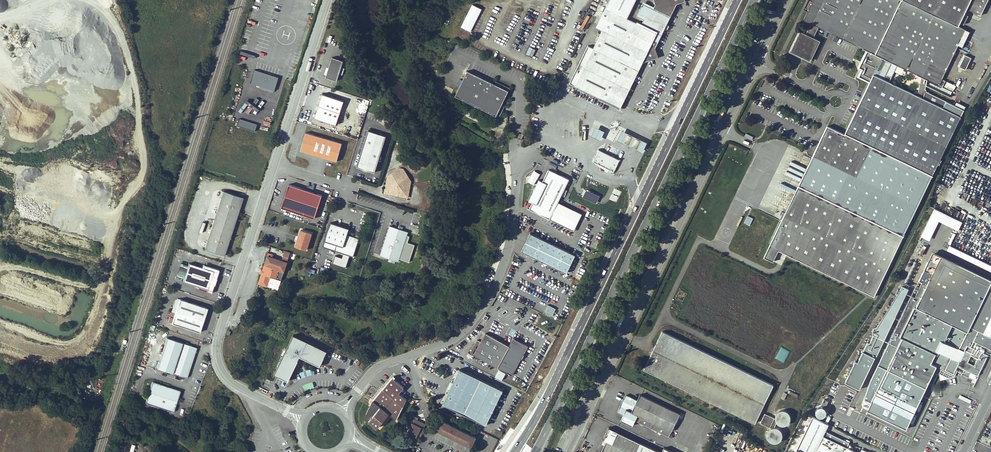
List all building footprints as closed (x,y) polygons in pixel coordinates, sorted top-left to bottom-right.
[(582,58),(587,61),(584,67),(579,64),(573,77),(578,80),(575,86),(619,107),(640,63),(658,57),(655,48),(664,30),(667,30),(669,26),(667,24),(676,6),(686,3),(685,0),(653,0),(654,2),(651,8),(643,3),(637,16),(645,20),(642,26),(606,8),(602,15),(608,18),(593,49),(588,46),(582,58)] [(799,185),(769,246),(764,257),(773,261),(778,250),(874,296),(964,109),(946,101),(943,108),(884,79),(892,62),(939,85),(958,45),(963,47),(970,31),(959,25),(971,0),(823,0),(807,34),(814,37),(819,27),(867,50),(859,67),(862,68),(859,74),(871,80),(845,133),(828,125),(799,185)] [(472,5),(460,28),(470,32),(481,10),(472,5)] [(814,37),(807,34),(799,30),(789,51),(810,62),(820,41),(814,37)] [(526,54),(532,57),(535,50),(529,47),(526,54)] [(957,67),(966,70),(971,58),(963,55),(957,67)] [(343,60),(332,56),(326,75),(337,79),(343,60)] [(584,67),(587,61),(582,58),(579,64),(584,67)] [(279,77),(255,70),(251,83),(275,91),(279,77)] [(496,84),(469,70),(459,91),(465,94),(464,97),(484,107),(486,104),(499,111),(503,104),(509,90),(496,84)] [(570,83),(575,86),(578,80),(573,77),(570,83)] [(947,81),(944,87),(953,91),(955,86),(947,81)] [(465,94),(459,91),(457,95),(497,114),(501,116),(506,106),(503,104),(499,111),(486,104),(484,107),(464,97),(465,94)] [(321,93),(314,114),(313,117),(335,125),(344,101),(321,93)] [(257,125),(239,119),(237,126),(255,132),(257,125)] [(261,126),(269,128),(271,123),(263,120),(261,126)] [(605,131),(595,126),(591,135),(600,140),(605,131)] [(642,152),(647,142),(622,129),(617,139),(642,152)] [(367,130),(356,166),(363,169),(367,170),(374,172),(385,136),(367,130)] [(342,142),(306,132),(300,150),(336,160),(342,142)] [(619,160),(599,150),(593,161),(609,169),(608,171),(612,174),(619,160)] [(529,208),(549,219),(550,217),(571,228),(575,226),(579,217),(578,214),(557,203),(558,202),(569,179),(549,169),(542,182),(539,180),(537,183),(532,185),(532,188),(532,191),(532,194),(529,200),(532,202),(529,208)] [(408,176),(407,174),(406,173),(405,173),(403,171),(401,171),(398,170),(397,170),(395,170),(394,170),(392,171),(391,172),(389,173),(388,176),(387,177),(386,179),(386,181),(383,192),(407,197),(410,182),(409,180),(409,178),(408,176)] [(322,195),(288,184),(281,207),(314,218),(322,195)] [(599,197),(584,190),(581,196),(596,203),(599,197)] [(214,218),(234,224),(243,199),(223,192),(214,218)] [(550,217),(549,219),(574,231),(577,224),(579,225),(581,221),(579,220),(582,214),(558,202),(557,203),(578,214),(579,217),(575,226),(571,228),(550,217)] [(934,208),(922,235),(930,239),(939,220),(959,229),(962,220),(934,208)] [(749,226),(753,218),(747,216),(744,223),(749,226)] [(214,218),(205,249),(224,256),(234,224),(214,218)] [(347,229),(329,223),(323,246),(353,256),(358,239),(346,234),(347,229)] [(406,231),(388,224),(379,254),(397,260),(406,231)] [(299,237),(298,241),(296,241),(294,246),(304,249),(309,233),(299,230),(297,237),(299,237)] [(530,233),(521,250),(566,272),(575,255),(530,233)] [(949,245),(947,249),(990,269),(990,263),(949,245)] [(277,260),(275,260),(275,258),(271,257),(272,254),(267,253),(258,283),(267,286),(270,277),(281,280),(286,262),(278,259),(277,260)] [(933,272),(925,268),(919,281),(922,283),(915,297),(912,296),(908,303),(968,331),(990,283),(990,280),(941,257),(933,272)] [(189,264),(183,282),(207,289),(213,271),(189,264)] [(968,331),(959,349),(964,351),(967,345),(971,347),(971,345),(975,339),(990,348),(990,283),(968,331)] [(908,289),(897,284),(873,335),(858,361),(855,359),(845,382),(860,387),(908,289)] [(207,307),(179,298),(171,322),(199,331),(207,307)] [(941,366),(940,367),(945,370),(951,357),(960,361),(957,366),(978,376),(988,355),(974,349),(975,347),(971,345),(971,347),(967,345),(964,351),(959,349),(968,331),(908,303),(889,342),(898,346),(903,336),(931,349),(936,352),(931,363),(937,366),(938,364),(941,366)] [(544,311),(552,315),(556,308),(547,304),(544,311)] [(756,423),(774,385),(663,331),(644,369),(756,423)] [(477,340),(471,352),(512,374),(527,345),(513,337),(508,345),(485,333),(480,342),(477,340)] [(298,354),(318,363),(324,348),(292,334),(273,372),(286,378),(298,354)] [(898,346),(889,342),(870,378),(865,397),(871,400),(868,408),(907,427),(927,386),(937,366),(931,363),(936,352),(931,349),(903,336),(898,346)] [(196,347),(166,337),(156,368),(186,378),(196,347)] [(775,358),(784,362),(790,351),(781,347),(775,358)] [(957,366),(960,361),(951,357),(945,370),(940,367),(940,369),(954,375),(957,369),(956,369),(957,366)] [(941,366),(938,364),(937,366),(927,386),(931,387),(940,369),(940,367),(941,366)] [(449,389),(442,404),(486,425),(503,390),(459,369),(452,384),(450,383),(447,388),(449,389)] [(389,414),(398,403),(405,409),(410,403),(398,393),(403,387),(392,377),(372,400),(370,404),(375,409),(377,407),(379,409),(380,407),(389,414)] [(179,391),(152,381),(144,402),(172,412),(179,391)] [(842,399),(850,402),(855,390),(848,387),(842,399)] [(669,436),(680,413),(640,394),(637,400),(626,395),(618,412),(624,414),(621,420),(633,425),(635,420),(669,436)] [(389,414),(396,420),(405,409),(398,403),(389,414)] [(375,409),(370,404),(365,413),(368,421),(377,428),(389,414),(380,407),(379,409),(377,407),(375,409)] [(774,417),(765,413),(760,423),(770,427),(766,437),(778,442),(784,429),(771,424),(773,419),(786,425),(792,412),(779,406),(774,417)] [(821,435),(826,423),(811,415),(793,451),(857,451),(821,435)] [(422,431),(426,424),(415,418),(414,421),(412,420),(412,422),(413,423),(406,437),(414,441),(415,440),(418,441),(420,436),(421,436),(423,432),(422,431)] [(441,420),(436,429),(472,447),(476,437),(441,420)] [(610,428),(605,439),(606,440),(601,451),(604,451),(661,451),(610,428)]
